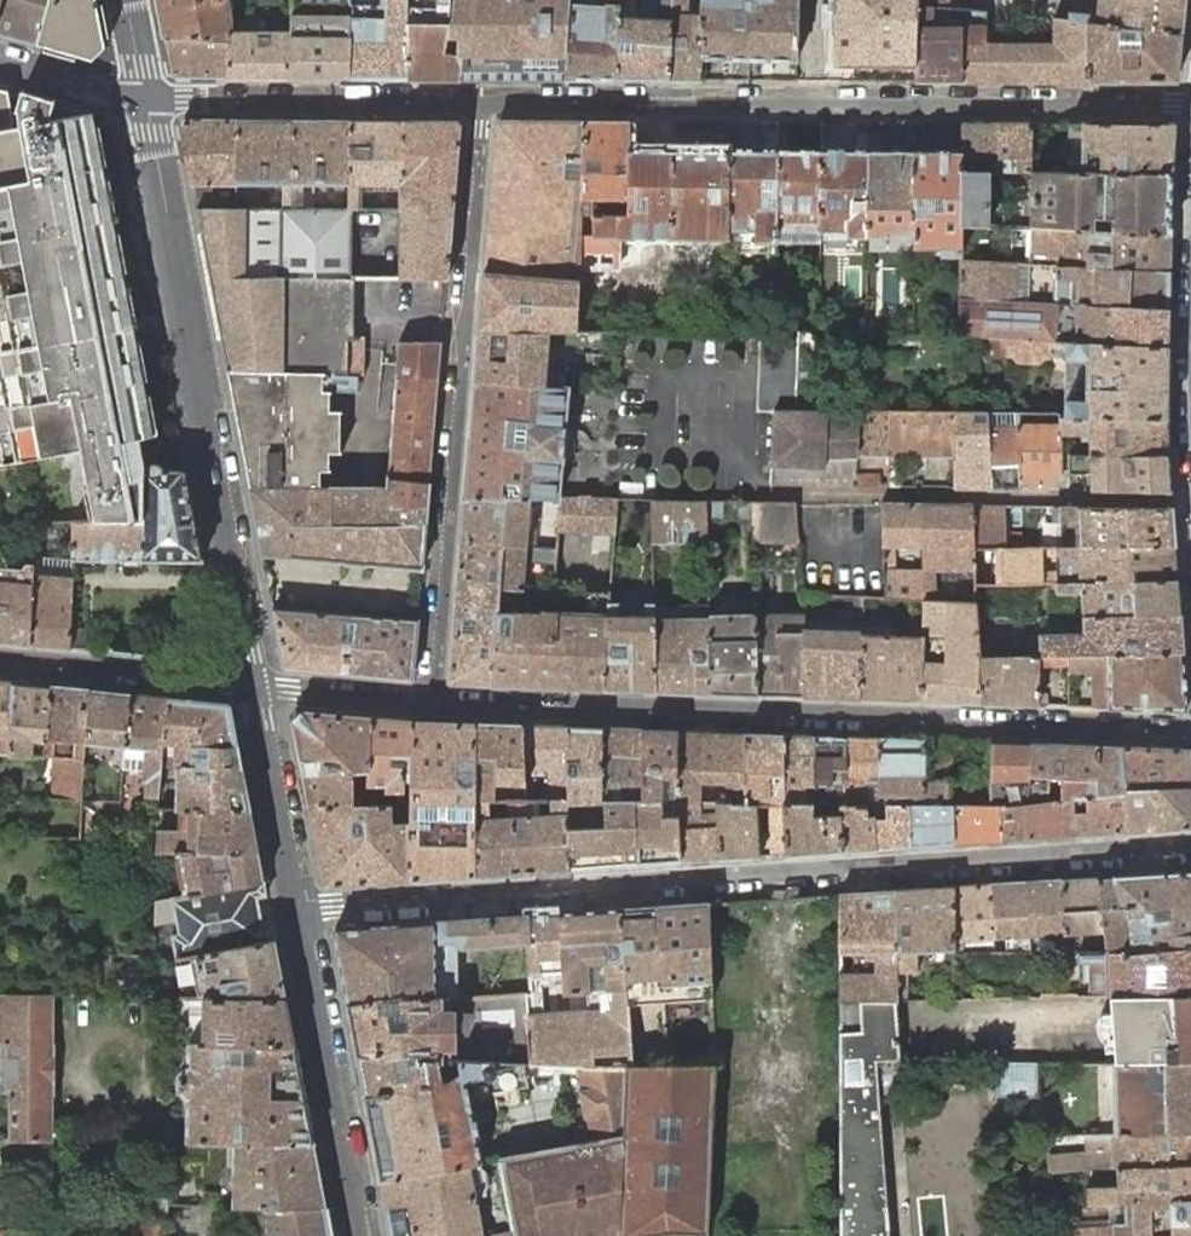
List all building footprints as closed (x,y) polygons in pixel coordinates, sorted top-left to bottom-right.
[(0,9),(0,34),(22,40),(39,45),(50,0),(2,0),(0,9)] [(96,0),(50,0),(39,45),(62,51),(93,59),(105,47),(99,15),(96,0)] [(164,35),(229,40),(229,30),(228,22),(229,22),(230,17),(226,0),(158,0),(164,35)] [(408,0),(350,0),(350,6),(350,78),(386,78),(409,78),(408,0)] [(454,0),(408,0),(409,78),(441,78),(462,79),(464,54),(447,52),(454,0)] [(447,52),(464,54),(462,79),(496,79),(517,79),(545,79),(567,79),(573,4),(573,0),(454,0),(447,52)] [(573,4),(567,79),(595,79),(616,79),(621,0),(573,0),(573,4)] [(670,79),(674,0),(665,0),(664,8),(663,18),(633,16),(634,8),(637,8),(638,6),(640,5),(640,0),(621,0),(616,79),(650,79),(670,79)] [(701,79),(702,58),(704,24),(700,23),(702,0),(674,0),(670,79),(690,79),(701,79)] [(750,0),(702,0),(700,23),(704,24),(702,58),(748,59),(750,0)] [(748,59),(762,59),(797,60),(797,39),(798,39),(798,0),(750,0),(748,59)] [(918,5),(918,0),(830,0),(830,5),(823,6),(824,25),(834,25),(834,30),(835,30),(835,63),(862,64),(870,63),(916,64),(918,5)] [(1098,14),(1070,11),(1069,20),(1088,22),(1181,32),(1184,0),(1099,0),(1098,14)] [(350,78),(350,6),(294,5),(292,30),(289,78),(316,78),(350,78)] [(962,9),(950,7),(934,6),(918,5),(916,64),(915,80),(941,80),(962,80),(962,42),(980,42),(986,42),(987,17),(986,10),(980,10),(962,9)] [(663,18),(664,8),(638,6),(637,8),(634,8),(633,16),(663,18)] [(1069,20),(1053,17),(1053,42),(986,42),(980,42),(962,42),(962,80),(1057,81),(1087,81),(1088,22),(1069,20)] [(238,22),(229,22),(228,22),(229,30),(229,40),(228,78),(273,78),(289,78),(292,30),(266,30),(266,18),(238,19),(238,22)] [(1179,51),(1181,32),(1088,22),(1087,81),(1174,81),(1176,79),(1179,51)] [(229,40),(164,35),(172,74),(176,78),(210,78),(228,78),(229,40)] [(54,98),(25,90),(23,91),(22,96),(7,91),(0,92),(0,464),(9,463),(84,449),(97,521),(146,520),(146,476),(146,472),(146,465),(140,438),(154,436),(92,112),(79,114),(50,120),(55,100),(54,98)] [(237,184),(237,120),(203,120),(185,120),(181,124),(193,184),(237,184)] [(257,120),(237,120),(237,184),(284,185),(284,208),(293,208),(293,185),(293,120),(257,120)] [(325,120),(293,120),(293,185),(293,208),(302,208),(301,184),(349,184),(349,120),(325,120)] [(370,120),(349,120),(349,184),(350,208),(351,208),(363,208),(363,184),(404,185),(404,120),(370,120)] [(457,121),(404,120),(404,185),(404,208),(398,208),(399,277),(447,278),(461,124),(457,121)] [(585,121),(581,212),(592,212),(592,197),(629,196),(629,147),(629,120),(604,120),(585,121)] [(579,280),(580,267),(581,224),(581,212),(585,121),(501,121),(496,125),(489,212),(483,272),(579,280)] [(948,122),(937,122),(936,149),(962,149),(962,121),(948,122)] [(976,122),(962,121),(962,149),(961,173),(976,173),(982,173),(981,165),(976,164),(976,157),(997,157),(997,122),(976,122)] [(1011,122),(997,122),(997,157),(1018,158),(1018,165),(1011,165),(1012,173),(1018,172),(1031,173),(1032,122),(1011,122)] [(1172,122),(1068,122),(1068,134),(1084,135),(1083,161),(1069,161),(1068,173),(1173,174),(1174,145),(1174,125),(1172,122)] [(1084,135),(1068,134),(1069,161),(1083,161),(1084,135)] [(581,224),(580,267),(618,268),(619,245),(625,245),(625,237),(671,237),(672,148),(629,147),(629,196),(630,213),(593,212),(593,224),(581,224)] [(672,148),(671,237),(727,237),(728,229),(729,148),(672,148)] [(765,148),(729,148),(728,229),(739,230),(747,229),(755,230),(754,242),(776,241),(776,229),(776,148),(765,148)] [(788,148),(776,148),(776,229),(776,241),(821,240),(821,229),(821,223),(821,148),(788,148)] [(848,236),(868,236),(868,148),(854,148),(821,148),(821,223),(821,229),(825,230),(848,229),(848,236)] [(868,148),(868,236),(887,235),(888,230),(910,229),(914,230),(915,148),(882,148),(868,148)] [(914,230),(915,246),(942,246),(941,252),(942,254),(961,254),(961,224),(990,226),(990,172),(982,173),(976,173),(961,173),(962,149),(936,149),(929,148),(915,148),(914,230)] [(1012,173),(1005,173),(1005,183),(1033,183),(1032,228),(1171,235),(1173,174),(1068,173),(1034,172),(1031,173),(1018,172),(1012,173)] [(592,212),(593,212),(630,213),(629,196),(592,197),(592,212)] [(284,208),(237,208),(222,208),(197,208),(202,237),(225,357),(227,369),(325,372),(327,372),(364,374),(365,338),(354,338),(354,277),(351,277),(351,208),(350,208),(302,208),(293,208),(284,208)] [(1170,271),(1171,235),(1032,228),(1031,228),(1031,247),(1066,249),(1066,265),(1170,271)] [(961,260),(960,298),(1016,301),(1017,263),(961,260)] [(1055,303),(1169,309),(1170,271),(1066,265),(1056,266),(1055,294),(1055,303)] [(577,331),(579,280),(483,272),(479,330),(475,380),(564,387),(565,373),(547,372),(549,349),(550,331),(577,331)] [(1036,302),(1044,302),(1044,293),(1036,293),(1036,302)] [(1055,303),(1055,294),(1044,293),(1044,302),(1055,303)] [(960,336),(976,337),(1168,346),(1169,323),(1169,309),(1055,303),(1044,302),(1036,302),(1016,301),(960,298),(960,336)] [(761,330),(749,330),(748,339),(761,339),(761,330)] [(759,411),(774,411),(796,411),(798,361),(798,353),(799,333),(799,331),(761,330),(761,339),(759,411)] [(799,333),(798,353),(816,353),(817,333),(799,333)] [(1066,400),(1066,417),(1166,418),(1167,374),(1168,346),(976,337),(976,353),(1012,355),(1016,355),(1020,363),(1040,364),(1045,357),(1048,357),(1066,357),(1066,400)] [(430,481),(439,376),(442,342),(397,343),(395,373),(398,373),(389,477),(388,487),(339,487),(322,487),(268,487),(250,488),(259,538),(263,554),(347,561),(365,564),(423,568),(430,481)] [(824,412),(860,412),(863,412),(863,386),(829,385),(829,361),(798,361),(796,411),(824,412)] [(325,372),(227,369),(234,404),(234,406),(236,411),(241,444),(243,454),(250,488),(268,487),(322,487),(339,487),(339,474),(331,469),(330,452),(343,452),(343,409),(333,410),(333,391),(326,391),(325,372)] [(568,387),(564,387),(475,380),(465,498),(531,499),(559,499),(562,461),(565,427),(568,387)] [(890,412),(889,456),(956,455),(956,432),(955,411),(889,410),(890,412)] [(827,457),(858,456),(860,412),(824,412),(823,424),(802,423),(802,420),(795,420),(796,411),(774,411),(772,464),(827,467),(827,457)] [(962,411),(955,411),(956,432),(956,455),(956,488),(991,489),(988,425),(987,412),(973,412),(974,433),(963,433),(962,411)] [(860,412),(858,456),(889,456),(890,412),(863,412),(860,412)] [(1012,412),(987,412),(988,425),(1012,426),(1012,412)] [(988,425),(991,489),(1022,489),(1019,412),(1012,412),(1012,426),(988,425)] [(1057,413),(1019,412),(1022,489),(1046,490),(1061,474),(1061,434),(1061,416),(1057,413)] [(1066,417),(1061,416),(1061,434),(1081,433),(1081,440),(1090,439),(1090,453),(1169,454),(1167,432),(1166,418),(1066,417)] [(1169,454),(1090,453),(1069,452),(1069,472),(1081,472),(1085,490),(1091,490),(1171,491),(1170,471),(1169,454)] [(203,559),(186,471),(165,470),(164,470),(164,469),(164,468),(163,468),(162,467),(162,466),(161,466),(160,465),(159,465),(158,464),(158,463),(157,463),(156,463),(155,463),(154,463),(153,464),(152,464),(151,465),(150,465),(149,466),(148,467),(147,468),(147,469),(147,470),(146,472),(146,476),(146,520),(97,521),(74,521),(73,556),(203,559)] [(462,525),(461,540),(527,546),(531,499),(465,498),(462,525)] [(618,500),(613,500),(561,499),(559,532),(615,534),(618,500)] [(664,500),(652,500),(653,543),(707,542),(707,518),(706,500),(664,500)] [(722,501),(706,500),(707,518),(723,518),(722,501)] [(754,501),(737,501),(738,518),(755,519),(754,501)] [(754,501),(755,519),(755,542),(792,542),(799,542),(798,530),(796,502),(772,501),(754,501)] [(883,546),(886,598),(925,600),(927,600),(925,570),(896,570),(895,547),(924,547),(921,504),(881,503),(883,546)] [(925,570),(927,600),(934,601),(964,602),(963,590),(934,590),(933,570),(967,571),(968,602),(976,603),(976,584),(974,549),(972,504),(921,504),(924,547),(925,570)] [(972,504),(974,549),(1006,548),(1006,532),(1004,505),(972,504)] [(1062,547),(1175,544),(1174,525),(1172,508),(1061,506),(1052,506),(1052,523),(1062,523),(1062,547)] [(1006,532),(1006,548),(1021,548),(1022,532),(1006,532)] [(527,546),(461,540),(459,565),(457,585),(500,589),(523,591),(526,556),(556,559),(557,549),(527,546)] [(1057,547),(1058,582),(1177,579),(1176,554),(1175,544),(1062,547),(1057,547)] [(976,584),(1044,582),(1042,547),(1021,548),(1006,548),(974,549),(976,584)] [(34,563),(34,574),(73,575),(73,564),(73,556),(34,557),(34,563)] [(7,642),(30,644),(33,597),(33,588),(34,563),(26,562),(26,568),(0,566),(0,641),(7,642)] [(33,597),(30,644),(53,646),(70,648),(72,601),(73,575),(34,574),(33,588),(33,597)] [(1083,592),(1084,616),(1180,613),(1179,595),(1177,579),(1058,582),(1056,582),(1049,583),(1049,593),(1057,592),(1057,593),(1083,592)] [(500,589),(457,585),(449,681),(450,682),(476,683),(492,684),(498,613),(500,589)] [(498,613),(492,684),(576,687),(602,688),(608,615),(609,604),(610,595),(587,594),(586,614),(558,613),(559,611),(540,610),(540,613),(513,611),(513,613),(498,613)] [(804,604),(804,615),(804,621),(804,629),(804,696),(833,697),(861,698),(863,635),(864,632),(864,623),(865,597),(855,597),(854,623),(853,632),(813,630),(813,620),(818,621),(817,594),(804,594),(804,604)] [(925,600),(924,637),(921,701),(951,702),(979,702),(978,658),(977,618),(976,603),(968,602),(964,602),(934,601),(927,600),(925,600)] [(608,615),(602,688),(629,689),(656,690),(655,621),(654,617),(654,607),(654,606),(646,605),(645,617),(618,615),(618,603),(609,604),(608,615)] [(646,605),(618,603),(618,615),(645,617),(646,605)] [(655,621),(656,690),(686,691),(711,692),(709,619),(709,605),(682,607),(682,620),(667,620),(667,607),(654,607),(654,617),(655,621)] [(709,619),(711,692),(731,693),(757,694),(757,616),(757,615),(757,608),(750,609),(746,609),(746,615),(730,616),(730,619),(709,619)] [(351,615),(273,609),(279,644),(284,667),(286,668),(346,674),(351,615)] [(1180,613),(1084,616),(1084,633),(1040,635),(1040,636),(1024,637),(1024,656),(1068,655),(1109,654),(1182,653),(1181,631),(1180,613)] [(351,615),(346,674),(360,676),(411,681),(413,678),(418,620),(351,615)] [(757,616),(757,694),(782,695),(804,696),(804,629),(804,621),(804,615),(757,616)] [(854,623),(818,621),(813,620),(813,630),(853,632),(854,623)] [(863,635),(861,698),(893,699),(921,701),(924,637),(863,635)] [(1109,654),(1068,655),(1068,664),(1068,669),(1095,669),(1095,707),(1110,708),(1187,711),(1184,675),(1182,653),(1109,654)] [(978,658),(979,702),(1006,703),(1038,704),(1038,665),(1068,664),(1068,655),(1024,656),(978,658)] [(11,754),(11,734),(11,681),(0,680),(0,753),(11,754)] [(11,734),(11,754),(30,755),(32,735),(46,737),(52,686),(22,683),(11,681),(11,734)] [(74,756),(85,757),(86,741),(91,690),(61,687),(52,686),(46,737),(44,755),(53,755),(54,738),(76,739),(74,756)] [(91,690),(86,741),(116,744),(115,761),(123,763),(125,745),(130,693),(107,691),(91,690)] [(163,741),(170,697),(138,694),(130,693),(125,745),(145,747),(143,769),(142,782),(147,782),(145,795),(159,796),(162,765),(162,755),(163,741)] [(179,765),(242,767),(235,728),(230,705),(228,702),(170,697),(163,741),(176,743),(175,756),(162,755),(162,765),(175,765),(179,765)] [(305,774),(310,805),(367,805),(368,786),(371,717),(302,710),(294,718),(305,774)] [(412,780),(414,720),(387,718),(371,717),(368,786),(385,786),(385,792),(405,792),(405,780),(412,780)] [(475,801),(475,723),(445,722),(418,721),(414,720),(412,780),(412,805),(412,813),(412,822),(410,879),(449,877),(475,875),(475,819),(475,801)] [(525,784),(523,725),(493,724),(475,723),(475,801),(490,801),(501,800),(503,800),(502,784),(525,784)] [(566,800),(569,800),(567,727),(539,726),(523,725),(525,784),(526,800),(531,800),(551,800),(566,800)] [(601,800),(602,728),(582,727),(567,727),(569,800),(601,800)] [(643,799),(643,730),(610,728),(602,728),(601,800),(605,800),(635,800),(643,799)] [(677,777),(677,730),(656,730),(643,730),(643,799),(663,800),(674,800),(673,791),(663,792),(662,776),(677,777)] [(748,804),(748,733),(702,731),(677,730),(677,777),(677,800),(700,801),(700,782),(727,783),(727,803),(748,804)] [(785,803),(782,735),(756,733),(748,733),(748,804),(759,804),(769,804),(772,855),(786,854),(784,803),(785,803)] [(816,803),(815,735),(796,735),(782,735),(785,803),(812,803),(816,803)] [(845,804),(847,737),(820,736),(815,735),(816,803),(841,804),(845,804)] [(874,805),(879,804),(881,738),(857,737),(847,737),(845,804),(866,804),(874,805)] [(936,752),(938,740),(926,740),(902,739),(881,738),(879,804),(909,804),(923,804),(949,805),(950,782),(943,781),(944,753),(936,752)] [(1001,806),(1028,804),(1029,775),(1031,775),(1031,743),(1013,743),(994,742),(992,783),(991,806),(1001,806)] [(1097,777),(1097,746),(1060,744),(1031,743),(1031,775),(1029,775),(1028,804),(1064,800),(1061,779),(1097,777)] [(123,763),(123,767),(143,769),(145,747),(125,745),(123,763)] [(1128,793),(1127,790),(1124,747),(1107,746),(1097,746),(1097,777),(1061,779),(1064,800),(1073,798),(1128,793)] [(1190,787),(1190,767),(1189,749),(1124,747),(1127,790),(1190,787)] [(53,755),(44,755),(44,798),(65,799),(81,800),(85,757),(74,756),(68,757),(53,755)] [(245,783),(242,767),(179,765),(179,807),(250,809),(245,783)] [(1127,790),(1128,793),(1132,831),(1190,827),(1190,787),(1127,790)] [(1106,833),(1132,831),(1128,793),(1073,798),(1074,835),(1106,833)] [(34,797),(33,836),(42,836),(44,798),(34,797)] [(44,798),(42,836),(79,838),(81,800),(65,799),(44,798)] [(1074,835),(1073,798),(1064,800),(1028,804),(1001,806),(1003,840),(1038,838),(1074,835)] [(680,862),(677,800),(674,800),(663,800),(643,799),(635,800),(638,864),(654,863),(680,862)] [(567,814),(566,800),(551,800),(552,814),(532,816),(531,800),(526,800),(509,800),(503,800),(501,800),(501,818),(490,819),(490,801),(475,801),(475,819),(475,875),(544,871),(570,869),(567,814)] [(638,864),(635,800),(605,800),(601,800),(569,800),(566,800),(567,814),(570,869),(595,867),(608,866),(621,865),(638,864)] [(700,860),(719,859),(717,802),(700,801),(677,800),(680,862),(700,860)] [(759,804),(748,804),(727,803),(717,802),(719,859),(762,856),(759,804)] [(842,851),(841,814),(812,815),(812,803),(785,803),(784,803),(786,854),(818,852),(842,851)] [(876,848),(874,805),(866,804),(845,804),(841,804),(841,814),(842,851),(863,849),(876,848)] [(910,846),(909,804),(879,804),(874,805),(876,848),(898,847),(910,846)] [(957,843),(956,804),(949,805),(923,804),(909,804),(910,846),(933,844),(957,843)] [(1003,840),(1001,806),(991,806),(964,805),(956,804),(957,843),(979,841),(1003,840)] [(327,885),(410,879),(412,822),(393,822),(392,813),(412,813),(412,805),(392,805),(367,805),(310,805),(322,865),(325,883),(327,885)] [(158,827),(158,840),(158,851),(182,851),(257,851),(253,826),(250,809),(179,807),(179,828),(158,827)] [(257,851),(182,851),(189,895),(263,880),(259,861),(257,851)] [(1190,945),(1190,872),(1098,877),(1104,931),(1108,951),(1122,950),(1122,954),(1190,945)] [(1104,931),(1098,877),(1078,879),(1062,880),(1065,934),(1066,951),(1071,951),(1079,951),(1081,951),(1080,933),(1104,931)] [(173,935),(178,957),(181,957),(203,952),(274,939),(275,939),(273,925),(263,926),(257,896),(267,895),(264,881),(263,882),(263,880),(189,895),(156,901),(156,916),(156,922),(177,918),(180,933),(173,935)] [(1065,934),(1062,880),(1040,881),(1026,882),(1030,936),(1030,952),(1049,951),(1048,935),(1065,934)] [(1030,936),(1026,882),(1010,883),(990,884),(994,938),(1007,938),(1008,951),(1030,952),(1030,936)] [(994,938),(990,884),(972,886),(953,887),(953,948),(953,952),(963,952),(963,940),(994,938)] [(919,889),(896,890),(897,950),(897,970),(898,989),(908,988),(908,970),(918,969),(919,950),(953,948),(953,887),(919,889)] [(858,893),(840,894),(841,1000),(860,1000),(895,999),(898,999),(898,989),(897,970),(897,950),(896,890),(858,893)] [(692,986),(711,985),(711,971),(709,903),(674,905),(657,906),(661,963),(661,966),(661,967),(661,968),(660,968),(660,970),(662,973),(662,988),(682,987),(681,972),(691,971),(692,986)] [(661,963),(657,906),(632,908),(621,909),(625,965),(644,964),(644,965),(644,966),(644,967),(644,968),(644,970),(645,971),(646,971),(646,972),(647,972),(648,972),(648,973),(649,974),(650,974),(651,974),(652,974),(653,974),(654,974),(655,974),(656,974),(656,973),(657,973),(658,972),(659,971),(660,970),(660,968),(661,968),(661,967),(661,966),(661,963)] [(625,965),(621,909),(585,911),(560,913),(565,985),(566,992),(588,990),(591,989),(589,963),(604,962),(606,989),(626,987),(625,965)] [(565,985),(560,913),(538,914),(526,915),(528,943),(530,987),(565,985)] [(344,983),(348,1005),(381,997),(436,996),(441,996),(450,996),(457,996),(457,987),(457,942),(462,947),(528,943),(526,915),(436,921),(336,927),(334,930),(344,983)] [(211,997),(285,998),(277,957),(274,939),(203,952),(181,957),(188,997),(204,997),(211,997)] [(1190,992),(1190,945),(1122,954),(1122,950),(1108,951),(1081,951),(1079,951),(1071,951),(1071,959),(1079,960),(1079,994),(1190,992)] [(585,1066),(628,1066),(632,1066),(630,1031),(628,1003),(626,987),(606,989),(591,989),(588,990),(590,1015),(538,1019),(531,994),(528,995),(530,1063),(580,1064),(584,1064),(585,1066)] [(1109,994),(1116,1062),(1129,1061),(1190,1061),(1190,992),(1109,994)] [(7,1091),(10,1091),(10,1139),(51,1140),(51,1093),(53,1093),(53,1044),(52,1044),(52,994),(26,994),(0,993),(0,1043),(7,1044),(7,1091)] [(355,1040),(357,1053),(415,1053),(415,1058),(441,1059),(441,996),(436,996),(381,997),(348,1005),(355,1040)] [(203,1041),(293,1044),(289,1021),(285,998),(211,997),(204,997),(203,1041)] [(878,1099),(897,1097),(903,1097),(900,1063),(898,1041),(895,999),(860,1000),(841,1000),(841,1032),(841,1235),(889,1235),(878,1099)] [(302,1090),(293,1044),(203,1041),(189,1041),(189,1047),(188,1065),(188,1096),(187,1114),(187,1140),(236,1141),(312,1141),(302,1090)] [(364,1087),(365,1095),(468,1081),(496,1075),(497,1075),(498,1073),(499,1072),(499,1071),(499,1070),(499,1069),(499,1068),(499,1067),(499,1066),(499,1065),(498,1064),(497,1064),(496,1062),(495,1062),(494,1062),(493,1062),(458,1059),(450,1060),(441,1059),(415,1058),(415,1053),(357,1053),(364,1087)] [(1190,1130),(1190,1061),(1129,1061),(1116,1062),(1115,1062),(1117,1133),(1190,1130)] [(998,1097),(1012,1096),(1038,1096),(1037,1062),(997,1062),(997,1064),(998,1097)] [(589,1115),(594,1140),(626,1134),(628,1066),(585,1066),(584,1064),(580,1064),(585,1091),(583,1091),(587,1115),(589,1115)] [(664,1232),(669,1230),(707,1232),(714,1065),(667,1065),(632,1066),(628,1066),(626,1134),(594,1140),(500,1157),(515,1235),(664,1235),(664,1232)] [(470,1163),(484,1161),(480,1141),(482,1140),(476,1111),(474,1111),(472,1099),(468,1081),(365,1095),(376,1151),(381,1179),(470,1163)] [(998,1097),(998,1113),(1012,1113),(1012,1096),(998,1097)] [(1117,1133),(1117,1152),(1084,1154),(1083,1150),(1049,1153),(1051,1173),(1096,1169),(1118,1167),(1190,1165),(1190,1130),(1117,1133)] [(1101,1140),(1100,1134),(1087,1134),(1087,1142),(1101,1140)] [(325,1207),(312,1141),(236,1141),(235,1205),(266,1206),(325,1207)] [(500,1157),(484,1161),(470,1163),(381,1179),(392,1235),(515,1235),(500,1157)] [(1118,1167),(1096,1169),(1097,1185),(1089,1185),(1089,1192),(1075,1193),(1075,1202),(1090,1201),(1133,1200),(1190,1197),(1190,1165),(1118,1167)] [(1133,1200),(1134,1223),(1072,1226),(1072,1235),(1190,1235),(1190,1197),(1133,1200)] [(325,1207),(266,1206),(264,1235),(330,1235),(325,1207)]
